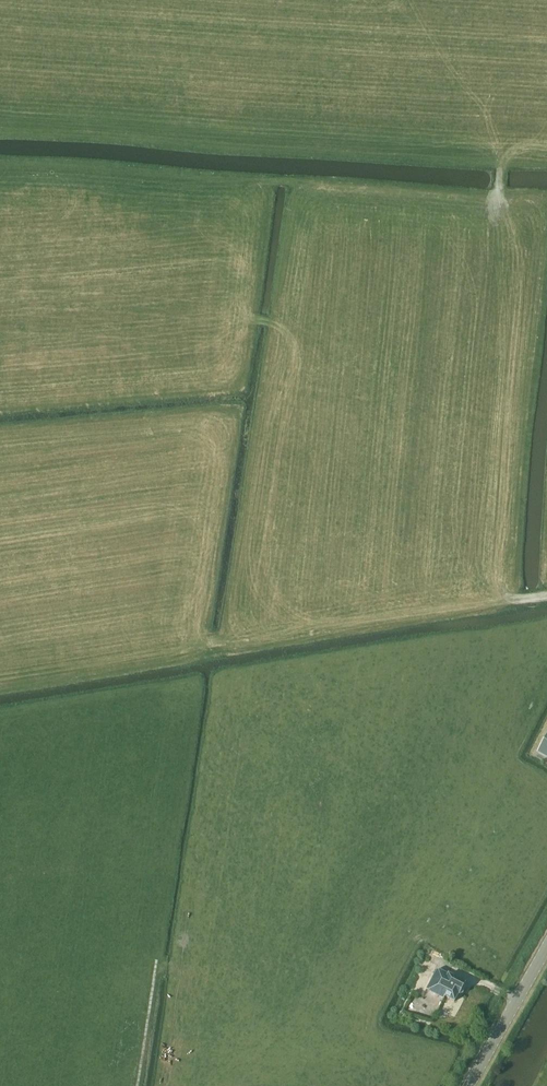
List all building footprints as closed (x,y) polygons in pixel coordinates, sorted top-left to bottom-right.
[(537,751),(546,757),(546,734),(537,751)] [(432,947),(426,958),(437,964),(443,954),(432,947)] [(414,980),(424,985),(432,968),(422,963),(414,980)] [(447,975),(437,969),(426,989),(443,999),(444,996),(454,1001),(457,994),(459,995),(460,994),(462,993),(466,986),(465,984),(447,974),(447,975)]
